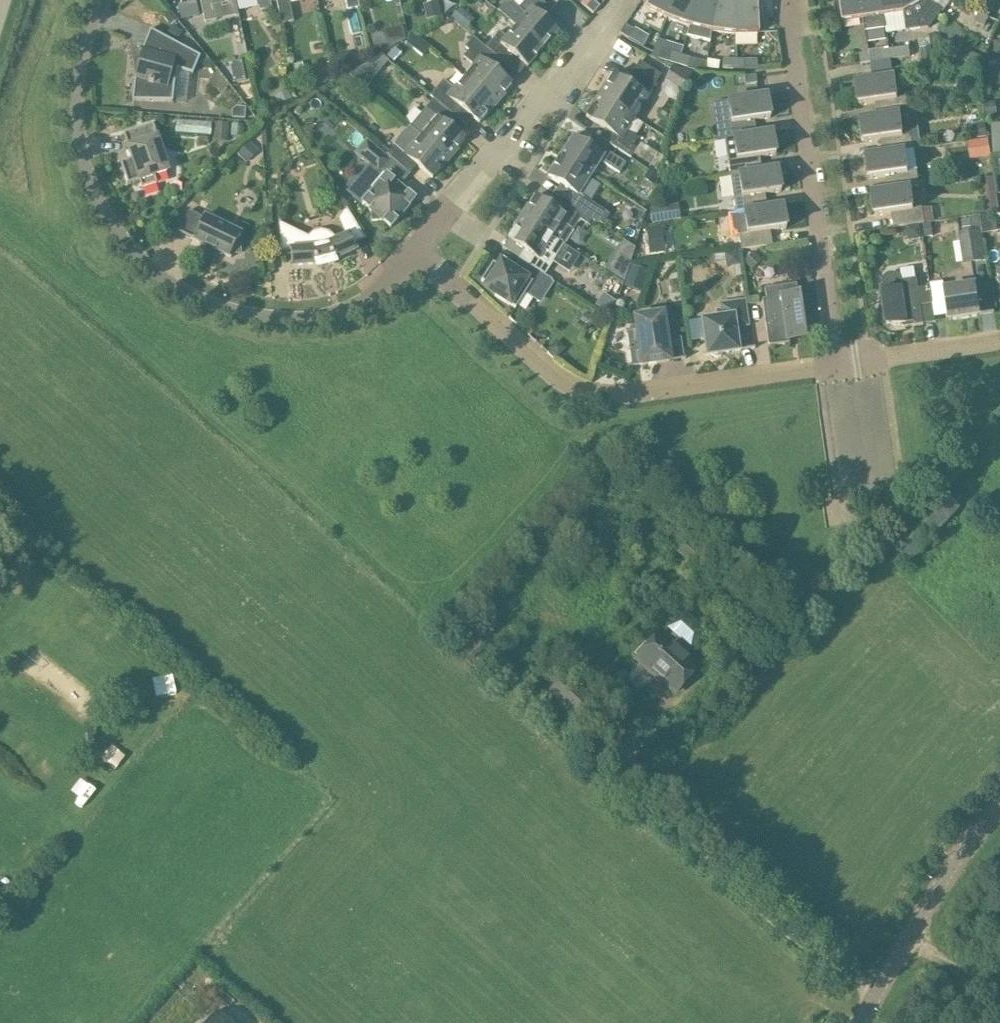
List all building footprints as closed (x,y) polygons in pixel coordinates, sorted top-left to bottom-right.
[(178,3),(181,17),(198,13),(196,0),(192,0),(178,3)] [(205,22),(217,19),(214,5),(235,0),(200,0),(205,22)] [(260,10),(272,8),(270,0),(258,0),(260,10)] [(289,0),(281,0),(277,1),(281,24),(294,21),(289,0)] [(348,10),(360,7),(358,0),(346,0),(348,10)] [(423,2),(426,17),(441,14),(437,0),(433,0),(423,2)] [(516,26),(543,49),(559,30),(544,18),(552,9),(542,0),(525,0),(519,7),(512,1),(504,1),(497,9),(516,26)] [(593,14),(600,6),(593,0),(592,0),(586,7),(593,14)] [(667,18),(675,0),(650,0),(646,8),(667,18)] [(667,18),(689,26),(697,0),(675,0),(667,18)] [(686,36),(710,41),(712,32),(717,0),(697,0),(689,26),(686,36)] [(712,32),(735,34),(737,0),(736,0),(717,0),(712,32)] [(735,34),(759,34),(757,0),(738,0),(737,0),(735,34)] [(862,0),(841,0),(844,22),(865,19),(862,0)] [(865,19),(867,30),(887,27),(885,16),(883,0),(862,0),(865,19)] [(885,16),(905,13),(907,31),(929,28),(942,11),(928,0),(883,0),(885,16)] [(980,13),(990,17),(997,0),(986,0),(980,13)] [(456,10),(450,17),(454,20),(464,29),(473,19),(461,7),(456,10)] [(990,17),(980,13),(976,23),(986,27),(990,17)] [(447,15),(439,20),(446,26),(454,20),(450,17),(447,15)] [(625,25),(620,33),(629,39),(634,30),(625,25)] [(500,31),(485,47),(502,61),(505,64),(513,55),(528,67),(543,49),(516,26),(507,37),(500,31)] [(135,78),(132,101),(173,101),(173,100),(188,101),(190,73),(193,74),(200,56),(151,29),(142,50),(135,78)] [(383,32),(371,35),(374,48),(386,44),(383,32)] [(475,66),(464,78),(496,104),(512,85),(494,70),(502,61),(485,47),(473,37),(465,47),(469,50),(464,56),(475,66)] [(391,48),(386,54),(393,59),(400,50),(395,46),(391,48)] [(910,46),(890,49),(892,59),(911,56),(910,46)] [(932,47),(921,49),(924,65),(935,63),(932,47)] [(657,58),(668,62),(678,65),(681,55),(660,49),(657,58)] [(880,51),(882,61),(892,59),(890,49),(880,51)] [(972,51),(967,63),(978,68),(983,55),(972,51)] [(349,52),(334,55),(336,66),(352,62),(349,52)] [(870,52),(860,54),(862,64),(872,62),(870,52)] [(371,60),(366,63),(377,73),(388,60),(381,54),(371,60)] [(681,55),(678,65),(688,68),(691,58),(681,55)] [(723,59),(723,69),(734,69),(734,59),(723,59)] [(734,59),(734,69),(744,70),(744,60),(734,59)] [(613,74),(599,95),(634,117),(661,74),(640,61),(632,74),(642,81),(636,89),(613,74)] [(324,62),(313,69),(322,83),(333,75),(324,62)] [(674,65),(666,78),(681,88),(692,71),(674,65)] [(984,71),(987,90),(999,89),(999,69),(984,71)] [(756,76),(744,77),(745,85),(757,83),(756,76)] [(881,102),(883,116),(901,114),(910,112),(907,97),(899,98),(895,77),(857,82),(858,88),(855,88),(857,100),(859,100),(860,105),(881,102)] [(443,80),(430,96),(451,113),(458,105),(479,123),(496,104),(464,78),(454,89),(443,80)] [(287,88),(275,95),(282,106),(294,99),(287,88)] [(986,93),(990,122),(999,120),(999,91),(986,93)] [(599,138),(610,144),(631,158),(636,150),(637,149),(633,146),(638,138),(625,130),(634,117),(599,95),(586,117),(605,129),(599,138)] [(723,124),(725,139),(751,135),(749,121),(770,118),(770,113),(772,112),(770,100),(768,101),(767,95),(728,101),(731,122),(723,124)] [(434,99),(410,127),(449,159),(465,140),(445,124),(453,115),(451,113),(430,96),(434,99)] [(232,111),(232,119),(245,119),(246,108),(236,108),(232,111)] [(883,116),(862,119),(863,125),(860,125),(862,137),(865,137),(866,142),(886,139),(888,153),(889,153),(906,150),(906,151),(915,149),(913,134),(904,135),(901,114),(883,116)] [(229,139),(230,121),(216,119),(215,138),(229,139)] [(986,122),(969,124),(970,137),(988,135),(986,122)] [(153,124),(124,134),(132,159),(121,163),(128,184),(139,181),(142,188),(157,183),(155,176),(169,171),(153,124)] [(410,127),(394,145),(387,154),(390,157),(406,171),(413,162),(432,178),(449,159),(410,127)] [(751,135),(725,139),(730,176),(757,172),(755,158),(776,155),(775,150),(777,149),(776,137),(773,138),(772,132),(751,135)] [(606,150),(603,155),(574,136),(561,156),(591,176),(600,161),(620,173),(626,163),(606,150)] [(989,138),(968,141),(971,157),(991,153),(989,138)] [(247,161),(260,149),(250,139),(237,151),(247,161)] [(366,139),(354,154),(369,166),(378,173),(390,158),(366,139)] [(889,153),(888,153),(868,156),(868,161),(866,162),(868,174),(870,173),(871,179),(892,176),(894,190),(895,190),(911,187),(920,186),(915,149),(906,151),(906,150),(889,153)] [(579,194),(591,176),(561,156),(548,176),(578,196),(579,194)] [(369,166),(358,179),(372,191),(362,203),(371,211),(372,221),(382,220),(391,228),(415,199),(400,186),(396,183),(406,171),(390,157),(390,158),(378,173),(369,166)] [(757,172),(730,176),(736,213),(744,211),(762,209),(760,195),(781,192),(780,186),(783,186),(781,174),(778,174),(778,169),(757,172)] [(653,184),(658,176),(648,170),(643,177),(653,184)] [(995,177),(982,179),(987,213),(999,212),(995,177)] [(897,213),(899,227),(907,226),(920,224),(922,223),(926,223),(935,222),(932,206),(923,208),(915,209),(911,187),(895,190),(894,190),(873,193),(874,198),(871,199),(873,211),(876,210),(876,216),(897,213)] [(536,196),(522,217),(565,244),(573,231),(584,214),(575,208),(559,198),(552,207),(536,196)] [(582,196),(575,208),(584,214),(591,219),(598,223),(606,211),(582,196)] [(666,205),(649,208),(651,223),(668,221),(666,205)] [(739,234),(741,250),(767,246),(765,232),(786,229),(785,223),(788,223),(786,211),(784,211),(783,206),(762,209),(744,211),(747,233),(739,234)] [(353,243),(364,237),(348,210),(341,220),(348,235),(335,240),(335,239),(334,237),(332,236),(331,234),(330,234),(328,233),(326,232),(323,231),(320,231),(319,231),(317,232),(315,233),(313,234),(311,235),(310,236),(308,238),(281,225),(280,222),(279,222),(281,251),(291,250),(292,266),(316,264),(316,268),(336,263),(334,260),(356,250),(353,243)] [(189,211),(179,232),(204,244),(214,249),(215,255),(224,254),(229,257),(230,254),(241,253),(239,240),(237,239),(241,233),(205,216),(204,217),(189,211)] [(996,213),(981,215),(984,231),(998,229),(996,213)] [(588,225),(591,219),(584,214),(580,220),(588,225)] [(525,249),(519,259),(524,262),(545,275),(565,244),(522,217),(508,238),(525,249)] [(932,223),(925,225),(927,238),(934,237),(932,223)] [(920,226),(907,228),(909,240),(921,239),(920,226)] [(981,227),(960,230),(965,262),(987,259),(981,227)] [(661,228),(647,230),(650,253),(664,251),(661,228)] [(623,238),(604,266),(624,280),(635,246),(623,238)] [(738,250),(725,252),(726,265),(740,264),(738,250)] [(753,250),(743,260),(751,269),(761,259),(753,250)] [(541,297),(553,280),(545,275),(524,262),(519,259),(513,269),(501,261),(498,266),(493,262),(481,281),(498,291),(495,296),(516,309),(527,292),(541,297)] [(641,294),(648,272),(631,267),(624,288),(641,294)] [(931,285),(919,287),(918,278),(901,281),(899,277),(896,274),(892,274),(888,275),(885,279),(885,283),(886,290),(883,290),(888,326),(915,322),(916,325),(924,324),(922,305),(934,303),(931,285)] [(799,302),(796,283),(765,288),(766,298),(762,299),(769,346),(789,343),(789,339),(792,339),(793,338),(795,337),(796,337),(797,335),(799,334),(800,332),(801,331),(801,329),(802,327),(802,325),(802,324),(802,322),(806,322),(803,301),(799,302)] [(977,283),(945,288),(950,320),(982,314),(977,283)] [(602,291),(594,303),(607,311),(615,299),(602,291)] [(722,316),(702,319),(707,355),(713,355),(715,356),(718,357),(721,356),(723,353),(740,350),(736,326),(748,324),(744,300),(720,304),(722,316)] [(628,331),(626,331),(626,332),(628,332),(631,348),(628,348),(629,349),(631,349),(633,365),(630,365),(630,367),(633,366),(635,366),(670,361),(667,343),(679,341),(675,317),(664,318),(662,318),(662,315),(637,319),(639,329),(628,331)] [(557,343),(549,351),(558,358),(565,350),(557,343)] [(937,484),(887,536),(911,560),(962,508),(937,484)] [(707,632),(683,610),(667,628),(673,634),(670,637),(661,629),(647,645),(644,643),(634,654),(637,656),(634,659),(674,695),(701,665),(688,653),(707,632)] [(217,1011),(206,1022),(230,1022),(217,1011)]
